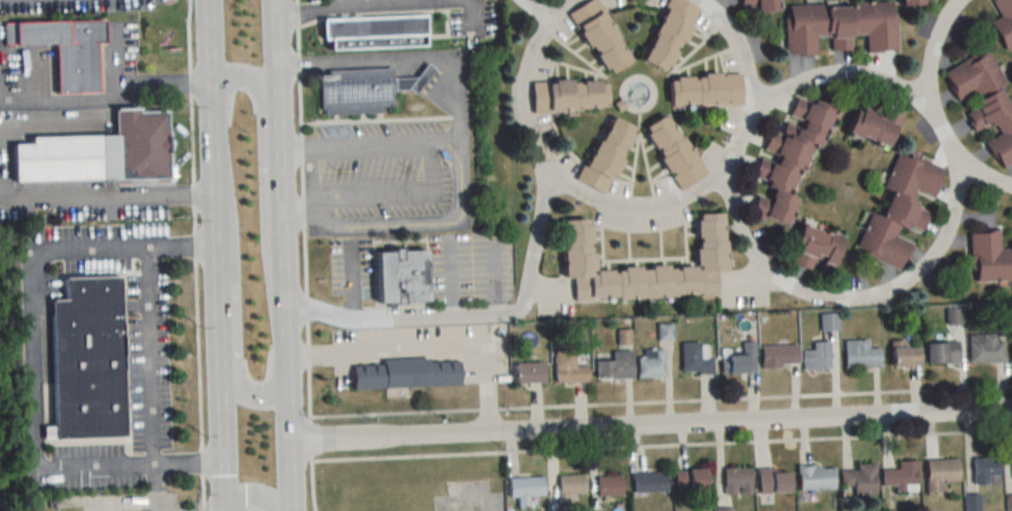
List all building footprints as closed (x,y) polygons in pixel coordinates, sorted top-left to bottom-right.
[(593,0),(585,0),(565,11),(601,75),(626,61),(593,0)] [(664,72),(694,5),(683,0),(664,0),(636,60),(664,72)] [(738,12),(774,11),(774,0),(738,0),(738,12)] [(1000,48),(1011,44),(1011,0),(991,0),(998,18),(990,21),(1000,48)] [(783,55),(813,55),(813,37),(828,37),(828,51),(848,51),(848,35),(863,35),(863,51),(893,51),(893,13),(887,13),(887,4),(782,5),(783,55)] [(329,18),(330,49),(432,46),(431,15),(329,18)] [(100,92),(99,43),(107,43),(106,19),(4,21),(5,45),(58,44),(59,93),(100,92)] [(1007,112),(994,88),(1003,84),(984,48),(940,72),(958,106),(972,132),(991,122),(998,133),(983,141),(996,166),(1011,158),(1011,109),(1007,112)] [(432,66),(421,80),(400,81),(400,92),(414,90),(420,96),(440,71),(432,66)] [(326,71),(327,115),(390,113),(390,108),(401,108),(400,92),(400,81),(400,69),(326,71)] [(739,74),(664,74),(664,104),(739,103),(739,74)] [(529,80),(529,111),(601,110),(601,79),(529,80)] [(823,104),(792,94),(779,134),(766,130),(750,177),(762,181),(760,189),(766,191),(764,198),(754,195),(748,214),(782,225),(791,197),(791,196),(823,104)] [(895,120),(852,106),(843,133),(886,147),(895,120)] [(33,136),(33,143),(15,143),(15,181),(170,179),(169,108),(116,109),(117,134),(33,136)] [(701,175),(661,112),(637,127),(677,190),(701,175)] [(631,127),(604,115),(574,181),(601,193),(631,127)] [(941,167),(894,153),(875,215),(866,212),(853,255),(904,271),(923,208),(910,204),(914,192),(931,197),(941,167)] [(558,220),(560,278),(571,278),(571,299),(715,296),(714,271),(720,271),(719,213),(691,214),(692,266),(588,269),(587,219),(558,220)] [(829,265),(838,236),(796,224),(785,263),(808,269),(811,260),(829,265)] [(968,282),(1010,281),(1010,273),(1011,273),(1011,241),(1005,242),(1005,246),(998,246),(997,231),(967,232),(968,282)] [(426,249),(376,250),(377,302),(428,299),(426,249)] [(55,438),(127,436),(124,276),(64,278),(65,299),(52,299),(55,438)] [(946,310),(946,323),(961,323),(961,310),(946,310)] [(994,335),(967,335),(967,362),(1002,362),(1002,341),(994,341),(994,335)] [(842,340),(842,367),(877,367),(877,347),(866,347),(866,340),(842,340)] [(753,341),(740,341),(740,355),(719,355),(719,372),(753,372),(753,341)] [(827,341),(810,341),(810,350),(800,350),(800,369),(827,369),(827,341)] [(918,347),(902,347),(902,341),(887,341),(887,365),(918,365),(918,347)] [(957,363),(957,341),(924,342),(925,364),(957,363)] [(711,357),(706,357),(706,342),(679,342),(679,373),(711,373),(711,357)] [(794,344),(758,344),(758,365),(794,365),(794,344)] [(585,382),(585,365),(571,365),(571,350),(552,350),(552,382),(585,382)] [(661,377),(661,350),(635,350),(635,377),(661,377)] [(630,351),(611,351),(611,359),(593,359),(593,378),(630,378),(630,351)] [(353,362),(354,388),(456,385),(455,359),(353,362)] [(510,382),(540,382),(540,362),(510,362),(510,382)] [(972,457),(972,482),(986,482),(986,475),(997,475),(997,457),(972,457)] [(955,459),(923,459),(924,495),(938,494),(938,481),(956,481),(955,459)] [(915,461),(896,461),(896,470),(879,470),(879,488),(915,488),(915,461)] [(873,494),(873,464),(854,464),(854,470),(838,470),(838,486),(850,486),(850,494),(873,494)] [(832,466),(796,466),(796,490),(832,490),(832,466)] [(722,468),(722,494),(749,494),(749,468),(722,468)] [(756,493),(786,493),(786,469),(756,469),(756,493)] [(701,488),(701,470),(673,470),(673,488),(701,488)] [(665,472),(631,472),(631,492),(665,492),(665,472)] [(556,475),(556,497),(582,497),(582,475),(556,475)] [(620,476),(594,476),(594,496),(620,496),(620,476)] [(541,496),(541,478),(506,478),(506,497),(515,497),(516,508),(527,508),(527,496),(541,496)] [(978,494),(963,494),(963,510),(978,510),(978,494)]
